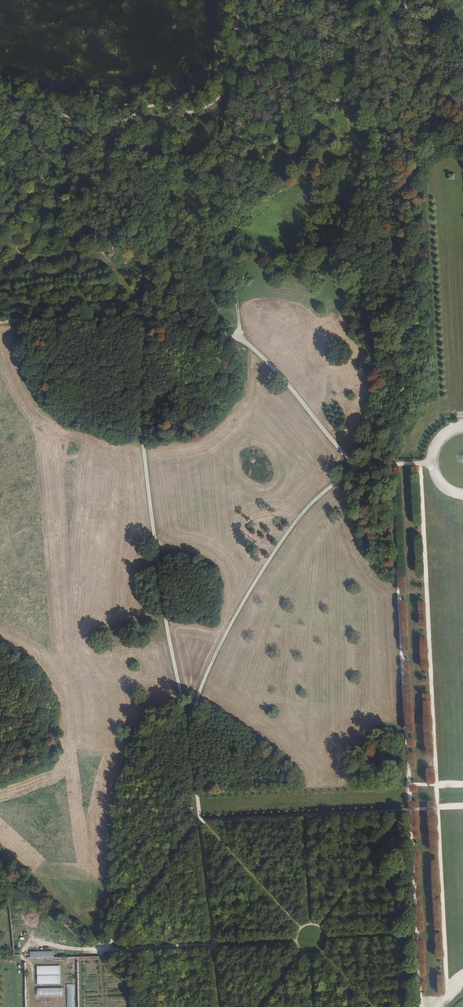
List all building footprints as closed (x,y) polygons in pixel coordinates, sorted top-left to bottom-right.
[(216,310),(222,308),(219,299),(213,301),(216,310)] [(58,984),(58,965),(35,965),(35,984),(58,984)] [(61,988),(36,989),(36,997),(61,997),(61,988)]
